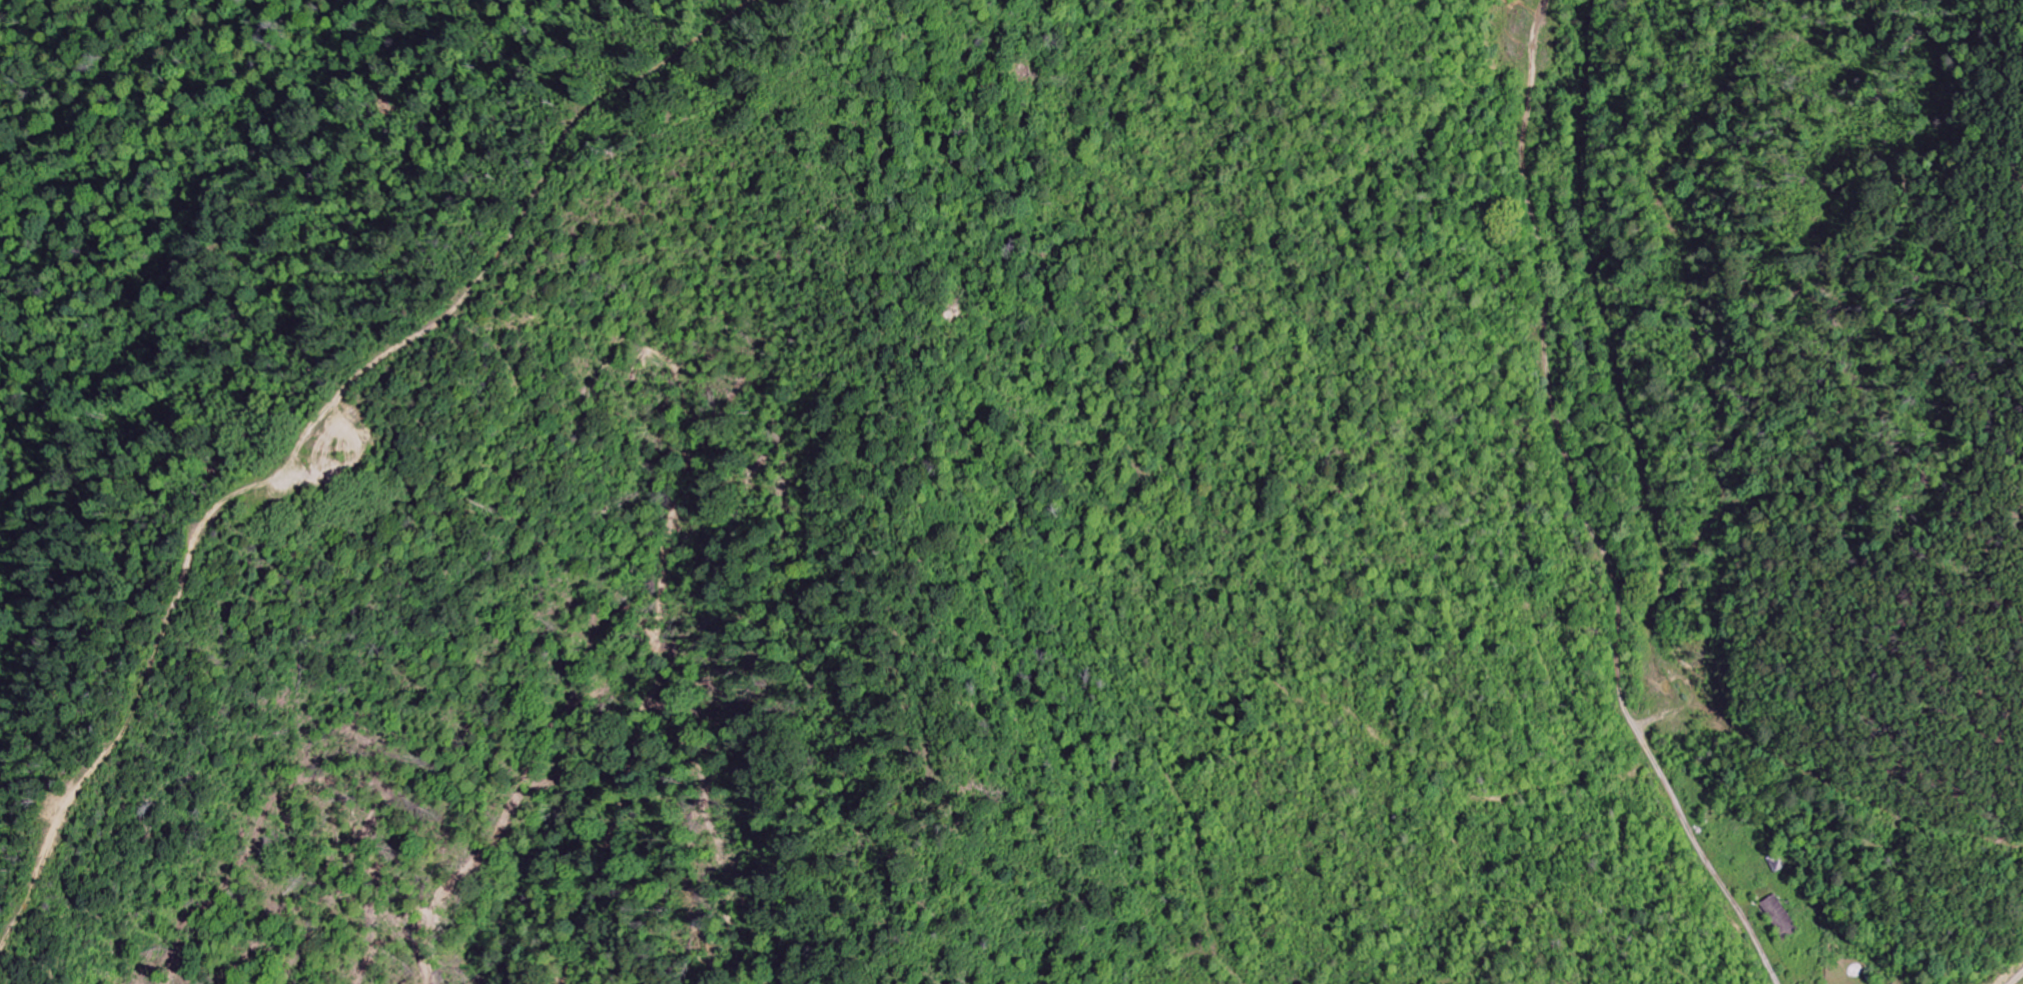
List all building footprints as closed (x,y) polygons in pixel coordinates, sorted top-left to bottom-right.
[(1798,929),(1775,894),(1760,904),(1783,939),(1798,929)]
